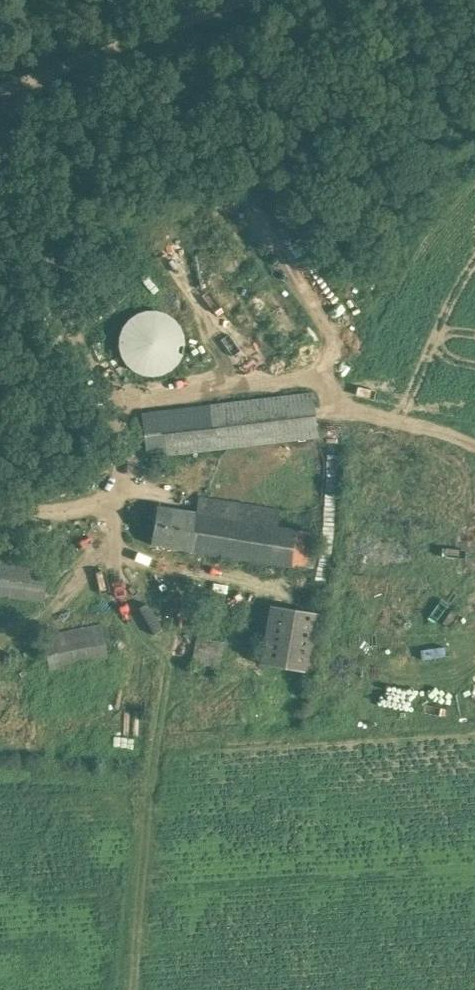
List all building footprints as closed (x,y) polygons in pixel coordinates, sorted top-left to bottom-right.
[(144,374),(181,365),(177,345),(182,344),(173,305),(130,315),(144,374)] [(141,413),(147,456),(317,435),(312,392),(141,413)] [(311,530),(277,525),(280,508),(198,496),(196,512),(156,506),(151,544),(305,568),(311,530)] [(1,552),(0,558),(0,595),(43,601),(48,558),(1,552)] [(261,664),(309,672),(319,614),(271,606),(261,664)] [(43,635),(50,670),(109,658),(102,623),(43,635)] [(191,663),(214,667),(221,668),(225,641),(195,637),(191,663)]
